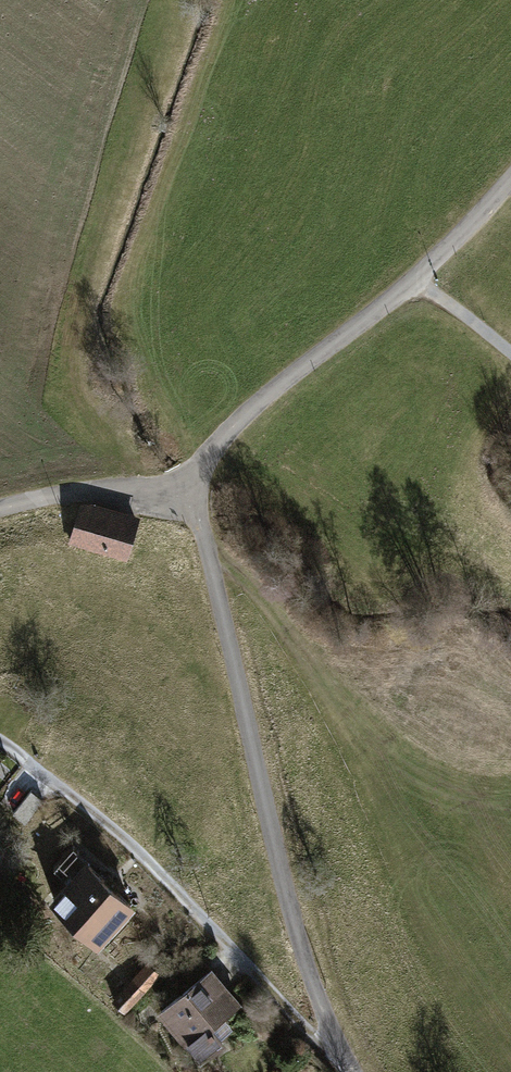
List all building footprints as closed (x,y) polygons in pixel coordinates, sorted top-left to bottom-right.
[(77,502),(68,543),(125,560),(139,515),(92,502),(77,502)] [(44,801),(30,789),(11,810),(26,822),(44,801)] [(135,904),(87,856),(49,894),(97,942),(135,904)] [(161,975),(147,960),(112,997),(126,1011),(161,975)] [(243,1002),(212,965),(157,1010),(200,1065),(228,1042),(222,1033),(233,1023),(226,1015),(243,1002)]
